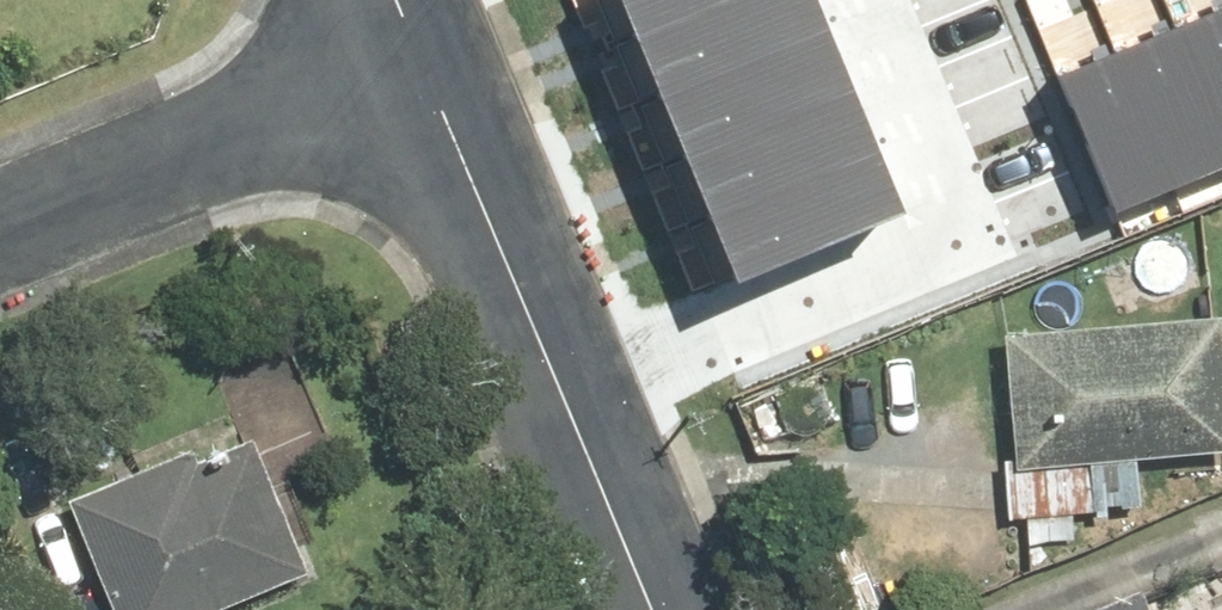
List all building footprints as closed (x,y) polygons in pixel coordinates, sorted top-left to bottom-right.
[(639,36),(727,0),(624,0),(639,36)] [(639,36),(665,97),(824,31),(811,0),(727,0),(639,36)] [(1181,25),(1221,122),(1221,7),(1181,25)] [(1181,25),(1119,51),(1177,188),(1221,169),(1221,122),(1181,25)] [(824,31),(665,97),(690,157),(850,91),(824,31)] [(1177,188),(1119,51),(1057,76),(1115,214),(1177,188)] [(850,91),(690,157),(716,218),(875,151),(850,91)] [(875,151),(716,218),(741,278),(901,212),(875,151)] [(1005,318),(1006,451),(1221,450),(1221,317),(1005,318)] [(76,489),(123,609),(213,609),(327,566),(268,415),(76,489)] [(1200,559),(1071,609),(1220,609),(1200,559)] [(0,572),(0,609),(15,609),(0,572)]
